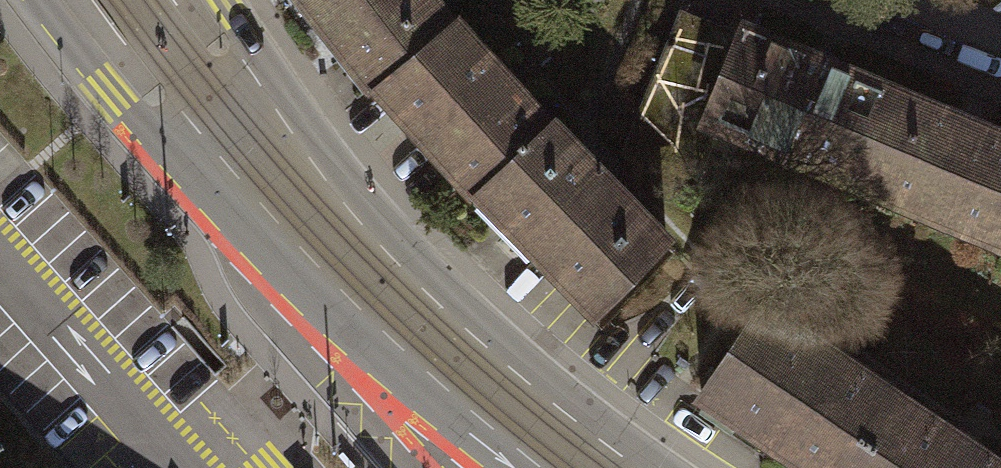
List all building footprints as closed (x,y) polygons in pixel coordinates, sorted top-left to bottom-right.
[(451,23),(432,0),(303,0),(373,87),(376,84),(451,23)] [(739,38),(678,14),(630,150),(668,191),(698,162),(713,121),(706,118),(739,38)] [(498,70),(454,21),(451,23),(376,84),(427,140),(474,191),(478,187),(548,121),(498,70)] [(713,121),(855,179),(892,87),(743,26),(739,38),(706,118),(713,121)] [(892,87),(855,179),(1000,238),(1000,131),(892,87)] [(548,121),(478,187),(539,251),(591,307),(662,241),(606,182),(548,121)] [(763,298),(699,393),(811,467),(849,467),(901,390),(763,298)] [(901,390),(849,467),(1000,467),(1000,457),(901,390)]
